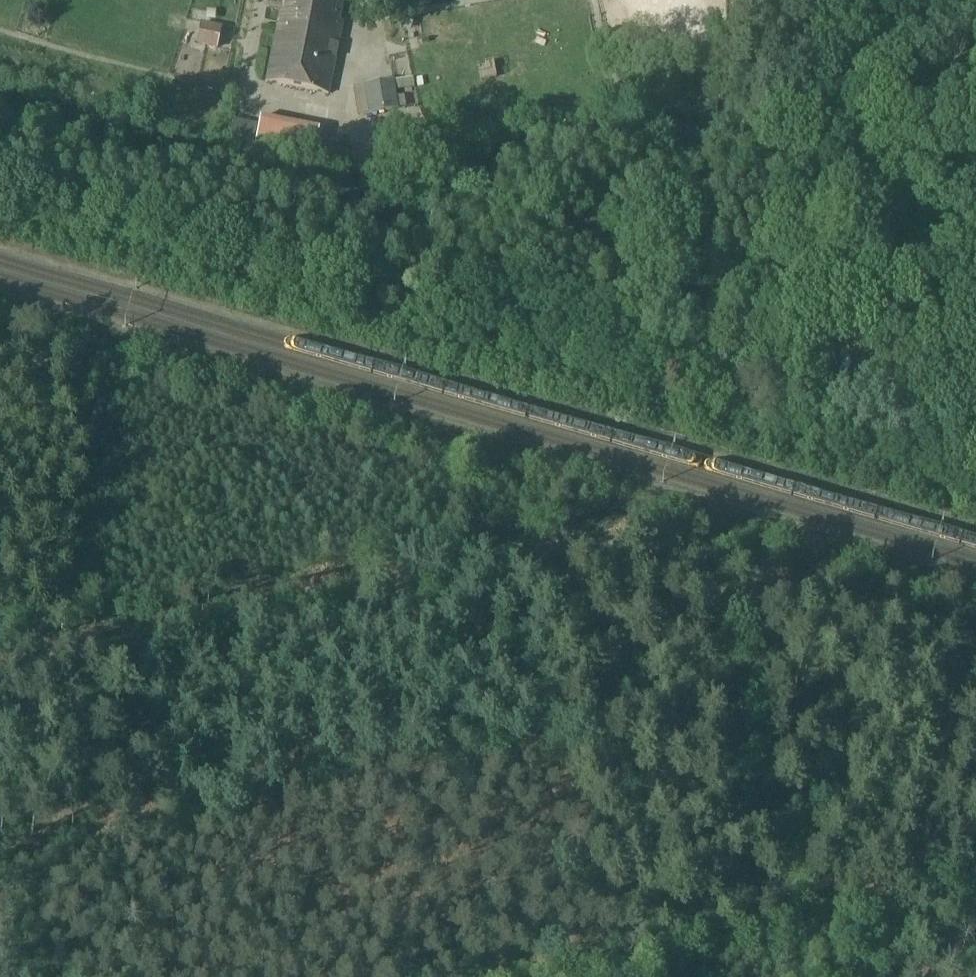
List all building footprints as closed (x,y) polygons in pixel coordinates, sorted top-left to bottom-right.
[(340,22),(344,0),(287,0),(285,11),(281,10),(266,82),(329,94),(344,23),(340,22)] [(223,27),(202,22),(198,44),(218,49),(223,27)] [(369,114),(400,110),(395,80),(365,84),(369,114)] [(261,117),(255,149),(314,161),(320,129),(261,117)]
